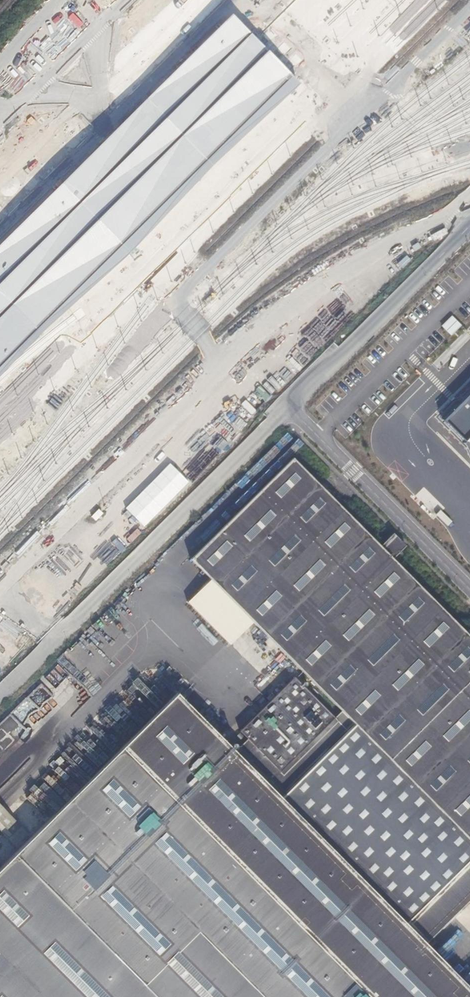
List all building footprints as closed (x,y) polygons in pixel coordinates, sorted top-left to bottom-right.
[(337,18),(348,30),(379,0),(356,0),(337,18)] [(224,13),(0,236),(0,367),(121,258),(188,185),(296,80),(224,13)] [(401,270),(416,256),(409,249),(395,263),(401,270)] [(441,416),(469,445),(469,387),(441,416)] [(290,456),(302,445),(292,434),(280,445),(290,456)] [(339,709),(355,726),(469,841),(469,638),(440,607),(391,559),(379,547),(293,458),(190,559),(302,671),(339,709)] [(227,744),(280,798),(355,726),(302,671),(227,744)] [(176,693),(0,868),(0,996),(469,996),(469,988),(425,943),(404,923),(280,798),(227,744),(176,693)] [(23,724),(31,713),(27,709),(18,720),(23,724)] [(404,923),(425,943),(469,898),(469,857),(404,923)]
